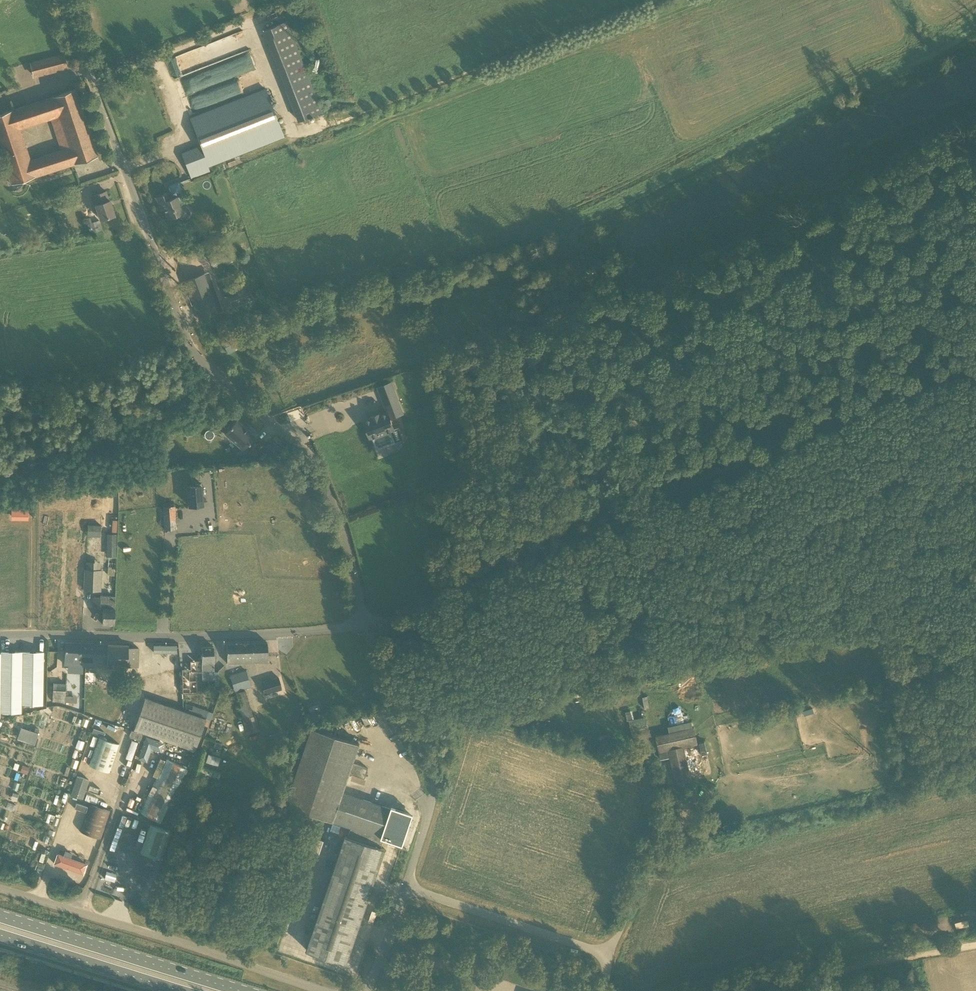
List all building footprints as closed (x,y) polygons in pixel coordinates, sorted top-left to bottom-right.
[(264,30),(268,40),(292,32),(287,21),(264,30)] [(31,61),(35,77),(69,68),(65,52),(31,61)] [(166,62),(174,79),(191,71),(183,54),(166,62)] [(187,94),(223,79),(222,76),(223,76),(219,67),(206,72),(205,70),(181,79),(187,94)] [(98,156),(76,89),(52,97),(53,97),(25,106),(13,110),(0,114),(0,150),(12,185),(98,156)] [(182,153),(190,173),(191,178),(206,172),(204,167),(284,136),(265,89),(191,118),(201,145),(182,153)] [(316,96),(293,105),(300,121),(323,112),(316,96)] [(168,219),(178,215),(179,217),(181,218),(184,219),(186,218),(188,217),(189,215),(190,213),(190,210),(188,208),(186,207),(184,206),(181,207),(176,194),(182,192),(179,182),(169,186),(171,191),(156,197),(162,210),(164,209),(168,219)] [(90,196),(98,220),(115,215),(110,200),(109,200),(106,191),(90,196)] [(94,228),(102,225),(99,220),(92,223),(94,228)] [(197,321),(212,316),(218,314),(216,309),(223,306),(220,299),(208,304),(199,281),(184,287),(197,321)] [(233,308),(254,299),(251,292),(230,301),(233,308)] [(543,324),(529,330),(532,338),(547,332),(543,324)] [(372,438),(377,449),(395,442),(391,431),(394,429),(390,419),(403,414),(394,391),(381,396),(387,412),(380,415),(379,413),(371,416),(372,418),(364,421),(371,438),(372,438)] [(236,420),(225,432),(243,449),(255,436),(236,420)] [(260,441),(250,453),(255,457),(265,446),(260,441)] [(262,452),(270,459),(280,449),(272,441),(262,452)] [(203,485),(188,486),(189,506),(205,505),(203,485)] [(176,529),(174,503),(163,504),(165,530),(176,529)] [(89,535),(101,535),(102,524),(89,524),(89,535)] [(108,533),(107,556),(117,556),(118,533),(108,533)] [(101,570),(101,562),(86,562),(86,570),(85,569),(84,591),(101,591),(101,570)] [(94,609),(103,609),(102,624),(114,624),(115,598),(113,598),(113,596),(100,596),(100,597),(94,597),(94,609)] [(80,658),(80,643),(66,643),(65,653),(64,664),(86,665),(86,658),(80,658)] [(137,649),(128,649),(128,646),(109,645),(80,643),(80,658),(86,658),(86,665),(107,666),(136,667),(137,649)] [(268,662),(268,656),(267,643),(227,644),(227,654),(228,663),(268,662)] [(202,672),(207,672),(215,672),(214,657),(214,647),(202,647),(202,660),(202,672)] [(153,648),(153,659),(177,658),(177,648),(153,648)] [(43,652),(1,652),(1,654),(0,654),(0,712),(21,713),(21,715),(42,710),(42,705),(43,703),(43,686),(43,652)] [(231,675),(235,691),(246,688),(251,686),(246,670),(231,675)] [(278,674),(259,681),(263,693),(276,689),(278,696),(285,694),(278,674)] [(54,683),(53,701),(65,702),(77,702),(77,696),(65,695),(66,684),(54,683)] [(134,729),(195,750),(206,719),(144,698),(134,729)] [(308,707),(311,715),(322,711),(319,703),(308,707)] [(246,734),(257,731),(253,716),(242,720),(246,734)] [(21,727),(19,735),(35,741),(40,729),(36,728),(34,731),(21,727)] [(685,746),(698,743),(694,727),(655,736),(659,752),(658,752),(660,760),(670,758),(676,787),(692,783),(691,779),(705,776),(698,747),(685,750),(685,746)] [(352,827),(351,830),(349,837),(346,836),(307,950),(346,964),(385,849),(381,848),(384,838),(401,844),(411,815),(343,792),(350,773),(365,778),(368,768),(353,763),(360,744),(312,728),(286,805),(352,827)] [(146,736),(138,758),(147,761),(151,749),(161,752),(164,742),(146,736)] [(119,744),(98,737),(89,765),(110,772),(119,744)] [(209,754),(206,761),(218,765),(220,757),(209,754)] [(188,770),(166,760),(140,812),(162,823),(188,770)] [(221,772),(202,765),(198,775),(217,782),(221,772)] [(83,798),(89,779),(77,775),(71,794),(83,798)] [(111,810),(90,803),(80,832),(101,839),(111,810)] [(123,815),(113,843),(161,859),(170,831),(123,815)] [(57,853),(53,864),(83,875),(87,864),(70,858),(72,853),(65,851),(63,855),(57,853)]
